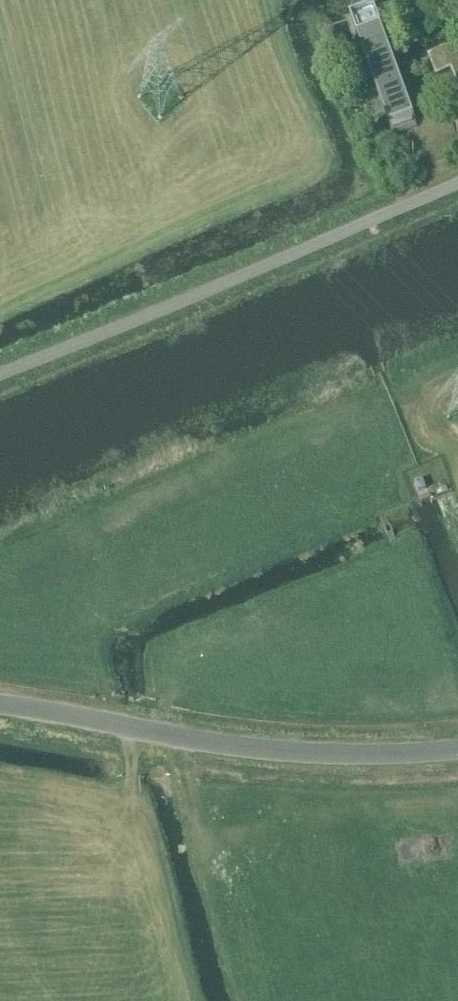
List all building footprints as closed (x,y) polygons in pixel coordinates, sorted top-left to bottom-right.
[(417,128),(380,26),(356,35),(393,137),(417,128)] [(451,49),(428,58),(436,78),(450,72),(452,76),(457,74),(457,55),(455,47),(451,49)]
